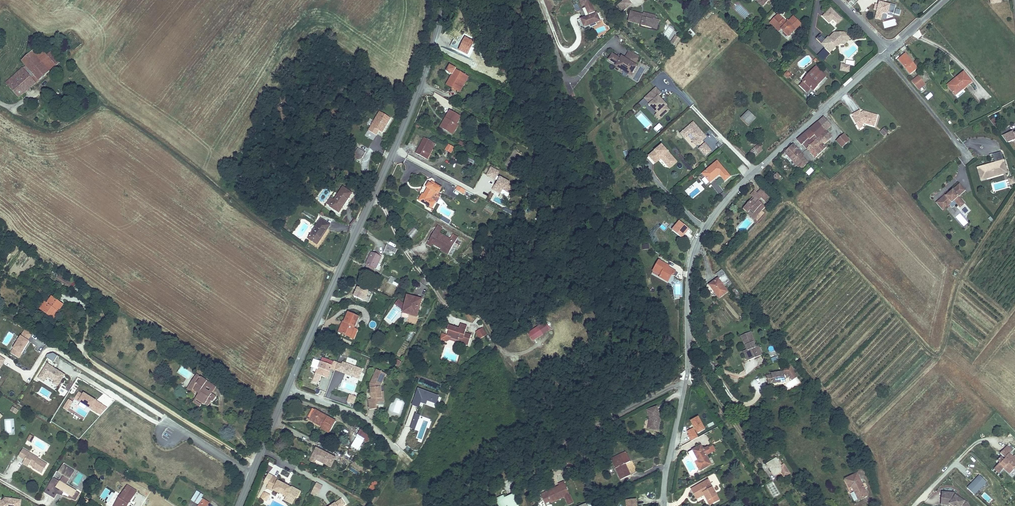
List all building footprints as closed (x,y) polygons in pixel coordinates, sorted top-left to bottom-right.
[(580,1),(582,6),(585,5),(586,8),(580,11),(586,26),(589,25),(590,25),(591,28),(597,26),(595,23),(599,21),(599,20),(601,19),(599,13),(596,15),(592,7),(591,7),(588,0),(582,0),(580,1)] [(894,15),(896,6),(875,2),(874,10),(876,10),(874,19),(881,21),(883,13),(894,15)] [(833,20),(838,24),(843,19),(830,7),(821,16),(829,24),(833,20)] [(632,9),(630,18),(643,21),(643,22),(658,26),(660,17),(656,16),(657,12),(655,12),(653,12),(649,11),(645,11),(645,12),(645,13),(642,12),(642,11),(632,9)] [(772,18),(777,24),(788,36),(802,23),(795,15),(790,19),(788,21),(786,19),(779,12),(772,18)] [(831,34),(825,40),(831,46),(834,49),(840,43),(843,40),(845,41),(849,41),(848,38),(852,35),(847,30),(838,30),(839,32),(834,37),(833,35),(831,34)] [(459,51),(468,55),(473,43),(465,39),(459,51)] [(48,68),(54,62),(44,51),(37,44),(31,50),(48,68)] [(54,62),(59,58),(49,47),(44,51),(54,62)] [(48,68),(31,50),(21,58),(24,62),(38,77),(48,68)] [(911,70),(916,67),(911,61),(915,58),(908,50),(900,56),(911,70)] [(634,66),(639,58),(628,52),(624,59),(621,57),(620,60),(614,56),(613,57),(611,56),(608,61),(616,65),(615,66),(621,70),(626,73),(627,71),(631,74),(636,67),(634,66)] [(911,61),(916,67),(919,64),(915,58),(911,61)] [(38,77),(24,62),(15,72),(18,75),(25,69),(35,79),(38,77)] [(802,81),(809,88),(813,84),(815,87),(820,83),(818,80),(827,72),(818,63),(810,70),(811,71),(805,77),(806,78),(802,81)] [(446,86),(457,92),(466,77),(455,70),(456,69),(450,65),(446,71),(453,75),(446,86)] [(957,76),(948,83),(955,92),(973,78),(964,67),(956,73),(957,76)] [(18,75),(15,72),(4,82),(18,95),(35,79),(25,69),(18,75)] [(920,73),(914,78),(919,84),(924,79),(924,78),(920,73)] [(946,81),(948,83),(957,76),(956,73),(946,81)] [(466,77),(457,92),(459,93),(468,78),(466,77)] [(656,84),(645,95),(649,99),(658,109),(656,111),(660,116),(670,106),(666,102),(667,101),(659,93),(662,90),(656,84)] [(927,100),(933,95),(930,92),(924,96),(927,100)] [(58,99),(67,107),(70,103),(61,95),(58,99)] [(643,104),(649,99),(645,95),(639,100),(643,104)] [(746,120),(755,113),(748,105),(740,113),(746,120)] [(865,119),(874,121),(876,111),(863,108),(863,109),(861,110),(858,108),(851,113),(853,115),(851,115),(856,122),(859,120),(861,122),(865,119)] [(54,120),(59,115),(53,109),(49,114),(54,120)] [(375,123),(386,130),(395,115),(384,109),(375,123)] [(441,127),(451,133),(456,125),(460,118),(451,112),(441,127)] [(824,113),(818,118),(827,127),(833,122),(824,113)] [(802,132),(797,136),(801,141),(803,139),(809,145),(822,133),(821,132),(827,127),(818,118),(802,132)] [(693,149),(707,137),(693,121),(679,133),(693,149)] [(658,132),(663,126),(658,123),(654,129),(658,132)] [(822,133),(826,137),(832,132),(827,127),(821,132),(822,133)] [(884,127),(880,132),(884,137),(889,131),(884,127)] [(1002,131),(1008,138),(1014,135),(1014,129),(1013,127),(1002,131)] [(355,154),(364,159),(378,136),(369,131),(355,154)] [(837,137),(843,143),(850,138),(844,131),(837,137)] [(822,133),(809,145),(816,153),(827,144),(824,140),(826,137),(822,133)] [(416,154),(425,159),(431,146),(433,143),(424,138),(416,154)] [(753,152),(763,145),(758,139),(749,147),(753,152)] [(793,140),(785,148),(790,153),(795,158),(798,156),(797,154),(802,150),(793,140)] [(660,160),(669,170),(678,162),(661,144),(647,157),(655,165),(660,160)] [(431,146),(425,159),(428,161),(435,148),(431,146)] [(1006,163),(1001,148),(993,150),(995,159),(992,159),(978,164),(981,176),(987,174),(986,173),(1003,168),(1002,164),(1006,163)] [(794,159),(801,167),(809,160),(803,154),(805,152),(802,150),(797,154),(798,156),(795,158),(794,159)] [(725,181),(731,176),(718,161),(702,174),(710,184),(720,175),(725,181)] [(1007,168),(1006,163),(1002,164),(1003,168),(986,173),(987,174),(1007,168)] [(767,169),(772,174),(778,169),(772,164),(767,169)] [(492,191),(510,196),(514,183),(497,178),(499,170),(489,167),(486,177),(495,179),(492,191)] [(431,186),(434,188),(435,189),(438,182),(430,178),(428,181),(424,179),(422,184),(424,185),(421,193),(419,192),(417,196),(431,203),(434,197),(430,195),(427,194),(431,186)] [(965,199),(959,192),(966,186),(960,179),(946,191),(945,191),(936,198),(943,206),(954,196),(957,199),(960,203),(965,199)] [(753,185),(751,187),(757,194),(759,191),(764,196),(768,192),(761,184),(756,187),(753,185)] [(457,186),(455,190),(464,194),(466,190),(457,186)] [(337,199),(333,205),(343,212),(355,193),(345,187),(337,199)] [(741,201),(746,207),(749,203),(752,199),(756,195),(757,194),(751,187),(748,189),(751,192),(741,201)] [(752,199),(759,206),(763,203),(756,195),(752,199)] [(755,210),(759,206),(752,199),(749,203),(753,207),(755,210)] [(960,209),(966,214),(970,210),(965,204),(960,209)] [(671,224),(680,233),(688,225),(679,217),(671,224)] [(311,236),(321,243),(333,225),(323,218),(311,236)] [(427,237),(442,245),(443,243),(451,248),(459,233),(454,231),(452,236),(439,229),(434,225),(427,237)] [(411,238),(418,231),(414,227),(407,234),(411,238)] [(383,248),(391,252),(393,248),(396,250),(398,245),(388,240),(383,248)] [(366,258),(367,259),(375,262),(377,263),(379,259),(382,252),(372,247),(366,258)] [(661,268),(664,272),(668,268),(669,269),(673,266),(667,260),(663,256),(664,254),(659,249),(651,259),(657,266),(655,268),(658,270),(661,268)] [(723,281),(731,276),(724,266),(721,262),(714,267),(718,272),(713,276),(715,279),(710,282),(718,293),(727,287),(723,281)] [(58,273),(54,280),(73,289),(76,281),(58,273)] [(445,294),(446,294),(448,293),(444,282),(439,277),(437,279),(441,283),(445,294)] [(356,288),(353,298),(364,300),(364,303),(369,304),(372,292),(364,290),(356,288)] [(401,309),(417,314),(423,296),(407,291),(404,301),(398,295),(394,300),(402,307),(401,309)] [(57,311),(62,304),(63,304),(51,295),(46,302),(44,301),(39,309),(50,316),(54,310),(57,311)] [(336,329),(350,334),(353,326),(359,314),(349,309),(345,318),(341,317),(336,329)] [(472,332),(466,330),(468,324),(462,322),(460,326),(452,323),(451,324),(449,330),(452,331),(451,334),(453,335),(453,337),(459,339),(458,341),(469,344),(472,332)] [(527,331),(532,340),(551,331),(547,322),(527,331)] [(747,349),(750,355),(755,352),(758,345),(757,341),(755,342),(753,338),(754,337),(750,326),(741,330),(744,339),(746,338),(749,343),(746,344),(744,345),(745,350),(747,349)] [(484,327),(475,332),(479,340),(488,335),(484,327)] [(18,356),(29,340),(27,339),(30,335),(23,331),(10,351),(18,356)] [(410,331),(406,339),(410,341),(414,333),(410,331)] [(53,360),(57,354),(53,351),(47,352),(45,355),(53,360)] [(334,371),(362,379),(365,369),(342,362),(342,363),(322,358),(321,362),(313,359),(311,367),(317,368),(315,374),(332,379),(334,371)] [(57,384),(64,373),(47,362),(37,377),(43,381),(47,375),(54,379),(53,381),(57,384)] [(772,376),(776,376),(776,374),(778,373),(779,375),(783,374),(782,363),(770,365),(770,367),(766,367),(767,375),(772,374),(772,376)] [(372,385),(382,367),(378,366),(372,380),(372,385)] [(388,370),(382,367),(372,385),(373,393),(370,394),(370,405),(378,405),(378,401),(380,401),(380,397),(380,393),(384,393),(384,387),(384,380),(388,370)] [(198,374),(194,372),(187,382),(196,388),(198,389),(196,394),(203,398),(205,399),(208,395),(212,398),(214,399),(217,393),(212,389),(202,384),(206,377),(199,373),(198,374)] [(216,383),(206,377),(202,384),(212,389),(216,383)] [(196,388),(187,382),(185,386),(193,391),(196,388)] [(426,405),(427,402),(437,405),(439,396),(417,389),(412,406),(419,408),(421,403),(426,405)] [(79,391),(75,397),(98,411),(103,403),(84,391),(83,393),(79,391)] [(203,398),(196,394),(193,399),(200,403),(203,398)] [(354,405),(356,396),(349,395),(347,403),(354,405)] [(68,399),(62,408),(67,411),(73,402),(68,399)] [(657,401),(648,404),(651,413),(649,423),(658,425),(661,413),(657,401)] [(330,430),(336,421),(314,408),(310,416),(322,423),(321,425),(330,430)] [(411,429),(416,430),(420,415),(414,414),(411,429)] [(322,423),(310,416),(308,419),(320,426),(321,425),(322,423)] [(699,416),(690,421),(694,428),(686,432),(691,441),(698,437),(697,434),(706,430),(699,416)] [(14,419),(5,419),(5,434),(14,434),(14,419)] [(319,429),(328,434),(330,430),(321,425),(320,426),(319,429)] [(360,431),(353,443),(360,447),(367,436),(360,431)] [(701,468),(713,462),(704,442),(694,447),(699,457),(696,459),(701,468)] [(1003,469),(1005,467),(1010,472),(1014,467),(1014,454),(1012,456),(1008,453),(1013,448),(1009,444),(1001,451),(1006,456),(1004,457),(1002,455),(997,459),(1000,462),(998,463),(1003,469)] [(23,459),(29,462),(33,464),(32,466),(41,471),(47,462),(38,457),(38,456),(23,446),(18,454),(24,458),(23,459)] [(323,462),(323,464),(330,467),(336,457),(317,447),(311,457),(315,460),(316,458),(323,462)] [(584,458),(580,450),(575,453),(578,461),(584,458)] [(622,457),(621,455),(620,452),(612,455),(614,458),(621,475),(632,471),(627,460),(630,459),(628,454),(622,457)] [(774,475),(789,467),(786,463),(783,465),(778,456),(766,463),(774,475)] [(52,475),(43,490),(53,496),(56,492),(57,490),(60,492),(59,493),(62,494),(64,490),(68,493),(66,495),(70,497),(75,489),(65,483),(73,469),(62,463),(57,470),(62,473),(59,479),(52,475)] [(999,472),(1003,469),(998,463),(995,466),(999,472)] [(852,486),(859,498),(868,494),(859,473),(846,479),(850,487),(852,486)] [(972,495),(985,482),(978,475),(965,488),(972,495)] [(281,484),(276,481),(277,479),(270,476),(266,484),(273,488),(272,491),(284,497),(286,493),(289,488),(284,485),(281,484)] [(578,497),(569,476),(564,478),(564,480),(565,482),(560,484),(559,483),(551,486),(555,496),(562,492),(563,494),(570,491),(573,499),(578,497)] [(709,502),(720,496),(709,477),(692,486),(696,496),(704,492),(709,502)] [(854,501),(859,498),(852,486),(850,487),(846,479),(844,479),(854,501)] [(369,488),(373,490),(377,482),(373,480),(369,488)] [(311,494),(315,496),(316,493),(319,494),(323,486),(316,482),(311,494)] [(113,504),(117,505),(123,505),(126,501),(127,502),(135,491),(126,484),(113,504)] [(555,496),(551,486),(546,488),(550,498),(555,496)] [(507,505),(523,499),(517,487),(508,491),(506,492),(505,490),(496,494),(500,503),(505,501),(507,505)] [(79,492),(75,489),(70,497),(75,499),(79,492)] [(940,504),(948,505),(949,505),(968,505),(966,502),(958,497),(957,498),(954,496),(955,494),(952,493),(941,492),(940,504)] [(640,502),(640,493),(629,494),(630,505),(638,505),(638,502),(640,502)] [(21,499),(6,497),(7,499),(2,501),(1,499),(0,497),(0,505),(20,505),(21,499)] [(209,502),(203,498),(198,505),(199,505),(206,505),(209,502)] [(578,503),(579,505),(592,505),(588,498),(578,503)]
